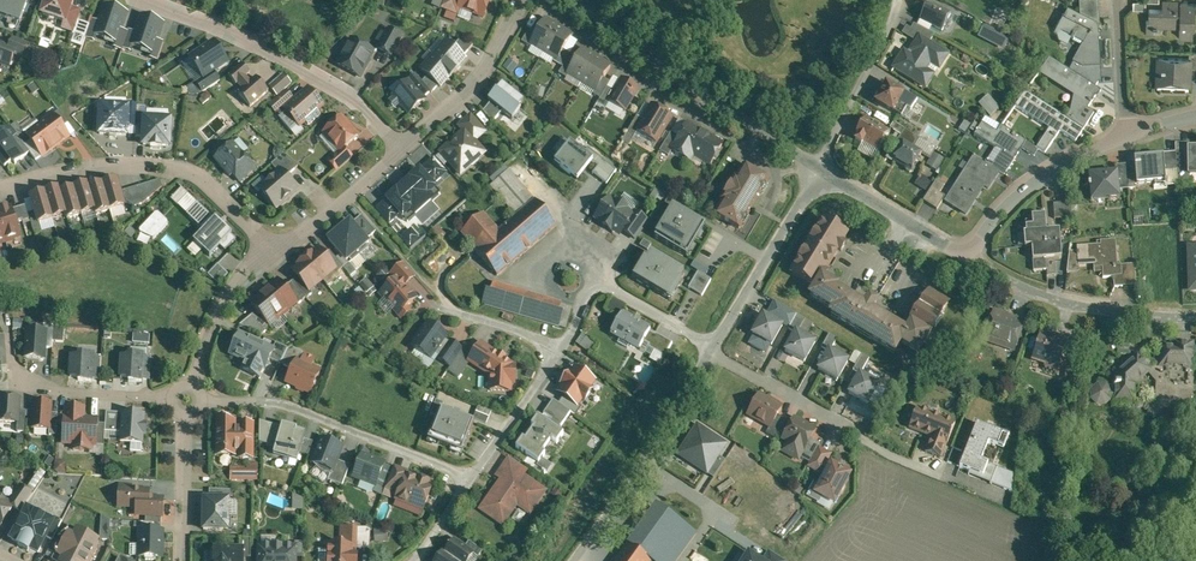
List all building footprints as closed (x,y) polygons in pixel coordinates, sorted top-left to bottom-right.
[(20,23),(28,0),(0,0),(0,16),(20,23)] [(42,14),(65,21),(66,22),(71,7),(73,0),(47,0),(42,14)] [(442,7),(458,14),(460,8),(459,8),(462,0),(445,0),(442,7)] [(459,8),(460,8),(484,17),(491,0),(462,0),(459,8)] [(1080,10),(1099,20),(1100,20),(1099,0),(1079,0),(1080,10)] [(1181,0),(1167,0),(1167,9),(1150,9),(1149,20),(1147,20),(1147,34),(1155,34),(1155,29),(1157,29),(1157,26),(1155,26),(1155,21),(1166,22),(1166,24),(1168,24),(1168,22),(1180,22),(1180,37),(1193,38),(1193,28),(1194,28),(1195,4),(1187,4),(1187,0),(1181,0)] [(951,15),(930,4),(921,20),(942,31),(951,15)] [(1080,10),(1069,4),(1057,27),(1073,35),(1072,38),(1074,40),(1077,34),(1085,38),(1083,42),(1088,44),(1077,64),(1086,69),(1098,68),(1101,68),(1100,39),(1101,39),(1101,38),(1100,38),(1099,31),(1101,31),(1101,30),(1099,30),(1099,20),(1080,10)] [(125,13),(104,6),(99,23),(95,34),(116,41),(120,30),(125,13)] [(71,7),(66,22),(65,21),(63,28),(73,31),(80,11),(71,7)] [(163,23),(141,16),(131,45),(153,52),(157,40),(163,23)] [(536,34),(531,43),(533,45),(544,51),(543,52),(543,53),(558,27),(545,19),(536,34)] [(91,20),(86,37),(94,40),(95,34),(99,23),(91,20)] [(914,23),(911,29),(906,26),(902,32),(913,39),(916,35),(920,38),(925,29),(914,23)] [(558,27),(543,53),(544,51),(555,58),(557,59),(563,50),(572,35),(558,27)] [(982,28),(978,38),(1005,48),(1009,39),(982,28)] [(536,34),(529,29),(522,42),(531,47),(533,45),(531,43),(536,34)] [(934,34),(925,29),(920,38),(929,43),(934,34)] [(114,47),(121,49),(122,47),(127,32),(120,30),(116,41),(114,47)] [(122,47),(129,50),(135,33),(127,30),(127,32),(122,47)] [(402,37),(389,30),(379,49),(372,51),(373,52),(379,49),(391,56),(402,37)] [(912,50),(914,52),(911,57),(904,52),(895,67),(925,87),(933,75),(925,70),(930,62),(939,68),(947,55),(929,43),(920,38),(912,50)] [(27,44),(13,39),(10,48),(16,51),(15,53),(22,56),(27,44)] [(151,58),(158,60),(164,43),(157,40),(153,52),(151,58)] [(352,40),(344,55),(342,54),(337,63),(361,77),(366,68),(365,67),(373,52),(372,51),(352,40)] [(473,45),(460,40),(453,47),(464,57),(474,45),(473,45)] [(214,41),(191,57),(204,77),(204,78),(214,71),(228,62),(214,41)] [(453,47),(447,42),(434,56),(454,73),(458,69),(457,68),(465,58),(464,57),(453,47)] [(0,44),(0,63),(9,67),(15,53),(16,51),(10,48),(0,44)] [(596,58),(581,49),(575,61),(574,61),(576,62),(568,73),(569,74),(581,81),(579,86),(596,58)] [(570,54),(563,50),(557,59),(555,58),(553,60),(563,66),(569,57),(570,54)] [(454,73),(434,56),(422,70),(428,76),(439,85),(441,87),(449,77),(450,77),(454,73)] [(163,75),(179,64),(174,57),(158,67),(163,75)] [(563,66),(559,73),(566,78),(569,74),(568,73),(576,62),(574,61),(575,61),(569,57),(563,66)] [(596,58),(579,86),(580,86),(582,82),(595,89),(595,90),(602,78),(603,78),(604,78),(611,67),(596,58)] [(1069,70),(1050,58),(1041,71),(1076,95),(1072,116),(1086,125),(1094,113),(1087,109),(1100,90),(1096,88),(1069,70)] [(1189,59),(1158,58),(1157,91),(1189,93),(1190,68),(1190,59),(1189,59)] [(517,66),(509,59),(503,66),(511,73),(517,66)] [(1098,68),(1086,69),(1077,64),(1074,62),(1069,70),(1096,88),(1098,84),(1098,68)] [(243,64),(229,76),(236,84),(246,76),(250,72),(243,64)] [(204,77),(197,82),(203,92),(220,81),(214,71),(204,78),(204,77)] [(284,75),(270,86),(278,95),(291,84),(284,75)] [(422,82),(417,75),(410,82),(423,98),(431,92),(422,82)] [(257,77),(251,82),(246,76),(238,83),(243,89),(239,93),(250,107),(269,91),(257,77)] [(439,85),(428,76),(422,82),(431,92),(432,93),(439,85)] [(602,78),(595,90),(595,89),(592,93),(600,98),(607,87),(610,82),(604,78),(603,78),(602,78)] [(638,88),(622,79),(615,92),(609,101),(610,102),(611,100),(625,109),(624,110),(625,110),(638,88)] [(423,98),(410,82),(394,95),(410,113),(425,100),(423,98)] [(35,83),(29,87),(33,92),(39,88),(35,83)] [(517,93),(506,84),(504,86),(503,84),(497,91),(496,90),(489,100),(502,111),(513,119),(520,110),(518,108),(524,101),(515,94),(517,93)] [(904,94),(887,84),(876,102),(901,117),(907,107),(899,102),(904,94)] [(545,89),(537,87),(535,96),(542,98),(545,89)] [(615,92),(607,87),(600,98),(597,103),(606,108),(610,102),(609,101),(615,92)] [(308,89),(295,101),(292,98),(284,106),(286,108),(286,109),(287,110),(299,124),(300,125),(317,110),(322,105),(308,89)] [(287,90),(270,105),(277,112),(284,106),(292,98),(293,98),(287,90)] [(1084,129),(1026,92),(1016,106),(1052,130),(1039,150),(1045,154),(1060,131),(1076,141),(1084,129)] [(989,94),(979,103),(991,116),(1001,107),(989,94)] [(502,111),(491,102),(484,111),(493,122),(502,111)] [(658,108),(653,104),(653,105),(644,119),(637,131),(638,131),(656,142),(672,116),(665,112),(664,109),(661,107),(658,108)] [(138,105),(128,105),(127,108),(128,108),(127,126),(136,127),(137,115),(138,105)] [(127,108),(101,107),(100,134),(127,135),(127,126),(128,108),(127,108)] [(69,123),(59,110),(53,115),(63,127),(68,123),(69,123)] [(299,124),(287,110),(279,117),(291,130),(299,124)] [(317,110),(305,120),(309,124),(320,114),(317,110)] [(63,127),(53,115),(40,125),(56,146),(69,136),(63,127)] [(146,116),(137,115),(136,127),(136,137),(144,137),(145,120),(146,120),(146,116)] [(637,115),(627,132),(635,136),(638,131),(637,131),(644,119),(637,115)] [(485,131),(471,116),(460,126),(465,131),(474,141),(485,131)] [(342,117),(335,123),(333,123),(330,126),(330,128),(328,130),(333,136),(331,139),(340,150),(341,150),(345,147),(358,135),(342,117)] [(18,123),(12,127),(14,130),(21,139),(27,135),(40,125),(36,119),(22,129),(18,123)] [(889,133),(867,119),(855,137),(857,138),(856,140),(862,144),(864,142),(878,151),(889,133)] [(146,120),(145,120),(144,137),(144,145),(169,146),(170,121),(146,120)] [(902,134),(905,129),(895,122),(891,127),(902,134)] [(69,123),(68,123),(63,127),(69,136),(75,132),(69,123)] [(722,144),(688,123),(679,137),(672,149),(675,151),(676,153),(678,155),(681,155),(683,156),(687,149),(693,152),(693,153),(711,164),(722,144)] [(1039,150),(1002,126),(997,133),(982,124),(975,136),(996,149),(997,148),(1002,152),(992,167),(999,172),(1005,175),(1022,148),(1034,156),(1039,150)] [(56,146),(40,125),(27,135),(32,141),(42,155),(43,156),(56,146)] [(915,135),(905,129),(902,134),(912,140),(915,135)] [(21,139),(14,130),(7,135),(23,157),(30,152),(26,146),(21,139)] [(465,131),(442,152),(461,173),(470,165),(473,164),(478,160),(479,157),(480,157),(476,152),(481,148),(474,141),(465,131)] [(671,132),(660,150),(669,155),(672,149),(679,137),(671,132)] [(7,135),(0,140),(0,160),(1,161),(5,166),(13,161),(15,164),(24,158),(23,157),(7,135)] [(32,141),(27,135),(21,139),(26,146),(32,141)] [(42,155),(32,141),(26,146),(30,152),(36,160),(42,155)] [(570,142),(554,162),(577,180),(592,162),(593,161),(583,153),(570,142)] [(922,153),(905,142),(902,146),(899,145),(896,149),(899,151),(894,160),(907,168),(907,170),(910,172),(913,171),(915,169),(914,166),(922,153)] [(248,161),(233,143),(216,158),(225,170),(226,169),(231,174),(230,175),(230,176),(233,173),(248,161)] [(1190,144),(1176,145),(1176,152),(1177,171),(1189,171),(1189,150),(1190,150),(1190,144)] [(340,150),(329,160),(337,170),(352,156),(345,147),(341,150),(340,150)] [(588,148),(583,153),(593,161),(592,162),(598,167),(592,174),(606,185),(616,171),(588,148)] [(1163,156),(1135,159),(1136,174),(1137,184),(1165,182),(1165,172),(1177,171),(1176,152),(1162,153),(1163,156)] [(299,166),(284,153),(271,164),(278,172),(281,170),(286,177),(299,166)] [(944,159),(934,153),(927,164),(937,171),(944,159)] [(976,157),(947,202),(966,214),(985,187),(988,189),(999,172),(992,167),(976,157)] [(446,172),(434,159),(423,168),(426,171),(433,180),(435,182),(446,172)] [(248,161),(233,173),(240,182),(255,169),(248,161)] [(1127,165),(1116,166),(1117,173),(1118,173),(1119,190),(1129,190),(1128,175),(1127,165)] [(735,177),(721,200),(723,201),(716,214),(740,228),(768,180),(745,166),(737,179),(735,177)] [(286,177),(281,170),(278,172),(267,182),(269,184),(262,190),(277,207),(297,189),(286,177)] [(412,179),(397,192),(397,191),(388,199),(391,202),(388,204),(396,213),(398,211),(403,217),(411,210),(415,214),(432,199),(428,195),(436,188),(431,182),(433,180),(426,171),(423,173),(420,170),(411,178),(412,179)] [(534,200),(510,171),(491,187),(516,215),(534,200)] [(1117,173),(1089,176),(1090,184),(1089,185),(1089,188),(1091,188),(1091,198),(1109,197),(1109,200),(1120,199),(1119,190),(1118,173),(1117,173)] [(1136,174),(1128,175),(1129,190),(1135,189),(1135,186),(1137,186),(1137,184),(1136,174)] [(932,182),(921,175),(914,184),(925,192),(932,182)] [(160,180),(147,183),(151,196),(162,187),(160,180)] [(937,180),(924,201),(937,209),(945,196),(940,193),(945,185),(937,180)] [(117,181),(103,185),(110,210),(123,206),(124,206),(120,192),(117,181)] [(147,183),(141,185),(145,201),(151,196),(147,183)] [(89,189),(88,185),(74,190),(81,215),(95,211),(95,210),(89,189)] [(103,185),(89,189),(95,210),(95,211),(96,214),(110,210),(103,185)] [(141,185),(134,187),(139,205),(143,203),(145,201),(141,185)] [(134,187),(120,192),(124,206),(123,206),(124,209),(139,205),(134,187)] [(182,187),(171,199),(178,205),(189,194),(182,187)] [(663,194),(656,189),(652,196),(658,201),(663,194)] [(59,190),(45,194),(53,219),(66,215),(60,194),(61,194),(59,190)] [(61,194),(60,194),(66,215),(67,219),(81,215),(74,190),(61,194)] [(45,194),(31,198),(35,212),(39,223),(53,219),(45,194)] [(189,194),(178,205),(186,212),(197,201),(189,194)] [(609,199),(596,217),(604,223),(603,225),(611,230),(612,229),(620,234),(623,231),(633,216),(632,215),(625,210),(627,207),(619,202),(617,205),(609,199)] [(516,215),(498,230),(484,213),(461,232),(498,275),(557,225),(534,200),(516,215)] [(215,219),(198,202),(187,214),(204,230),(194,240),(210,256),(220,245),(226,251),(236,239),(231,234),(233,233),(216,217),(215,219)] [(388,204),(385,202),(378,208),(390,221),(397,215),(396,213),(388,204)] [(1069,202),(1054,203),(1055,219),(1071,217),(1069,202)] [(26,205),(12,210),(16,223),(30,219),(28,214),(26,205)] [(686,257),(705,225),(673,206),(654,238),(686,257)] [(4,210),(4,209),(0,210),(0,244),(14,239),(20,237),(16,223),(12,210),(11,208),(4,210)] [(1045,215),(1032,216),(1033,226),(1027,226),(1026,221),(1027,233),(1024,233),(1025,247),(1061,244),(1060,230),(1047,231),(1045,211),(1044,211),(1045,215)] [(35,212),(28,214),(30,219),(34,232),(41,230),(39,223),(35,212)] [(169,224),(157,212),(139,231),(140,233),(153,239),(169,224)] [(648,221),(635,212),(632,215),(633,216),(623,231),(635,239),(648,221)] [(376,232),(362,216),(352,224),(366,240),(376,232)] [(824,220),(792,272),(816,287),(822,278),(824,280),(827,274),(824,272),(838,249),(841,251),(845,245),(842,243),(847,235),(824,220)] [(350,221),(328,239),(346,261),(349,259),(352,262),(368,249),(365,245),(368,243),(366,240),(352,224),(350,221)] [(1101,245),(1077,247),(1079,265),(1093,264),(1094,271),(1095,271),(1095,268),(1103,267),(1103,277),(1114,277),(1115,287),(1137,286),(1135,264),(1121,265),(1117,265),(1116,241),(1101,242),(1101,245)] [(187,249),(195,257),(202,251),(195,242),(187,249)] [(1061,244),(1025,247),(1032,246),(1034,271),(1046,270),(1045,259),(1055,259),(1062,258),(1061,244)] [(324,256),(319,249),(310,257),(308,256),(305,259),(323,280),(335,269),(324,256)] [(343,267),(329,251),(324,256),(335,269),(338,273),(343,268),(343,267)] [(230,252),(220,264),(230,272),(240,260),(230,252)] [(644,259),(632,278),(671,301),(682,282),(679,280),(684,274),(651,254),(647,260),(644,259)] [(323,280),(305,259),(301,262),(302,263),(293,271),(298,277),(308,288),(310,290),(323,280)] [(1055,259),(1045,259),(1046,270),(1047,276),(1056,276),(1055,259)] [(356,272),(349,263),(343,267),(343,268),(351,277),(356,272)] [(404,263),(390,274),(395,280),(382,292),(382,296),(384,299),(388,299),(394,306),(394,310),(402,318),(410,310),(407,307),(416,299),(407,287),(407,284),(416,276),(404,263)] [(229,274),(218,264),(208,274),(219,284),(229,274)] [(696,274),(688,289),(701,296),(709,281),(696,274)] [(308,288),(298,277),(293,282),(302,293),(308,288)] [(359,284),(366,292),(374,286),(366,278),(359,284)] [(824,280),(822,278),(816,287),(811,296),(834,310),(831,314),(863,334),(874,317),(870,315),(872,311),(877,303),(870,299),(865,307),(835,289),(837,287),(824,280)] [(559,301),(491,280),(484,302),(552,323),(559,301)] [(285,288),(278,281),(264,292),(283,314),(297,303),(297,302),(285,288)] [(293,282),(292,282),(285,288),(297,302),(297,303),(298,305),(306,298),(302,293),(293,282)] [(308,288),(302,293),(306,298),(307,298),(313,293),(310,290),(308,288)] [(948,303),(930,291),(921,306),(917,311),(918,311),(910,324),(911,325),(912,325),(929,335),(938,319),(940,320),(939,319),(948,303)] [(264,292),(251,304),(257,311),(252,315),(266,332),(272,327),(270,325),(283,314),(264,292)] [(797,315),(774,301),(766,314),(790,327),(797,315)] [(1015,318),(994,310),(991,319),(987,321),(985,326),(987,330),(984,339),(1015,350),(1021,334),(1011,330),(1015,318)] [(907,333),(872,311),(870,315),(874,317),(863,334),(895,353),(901,343),(918,353),(929,335),(912,325),(911,325),(907,333)] [(651,330),(621,314),(611,332),(621,338),(618,342),(628,348),(630,343),(637,347),(641,340),(644,342),(650,331),(651,330)] [(252,315),(239,325),(261,336),(266,332),(252,315)] [(782,326),(763,315),(752,335),(754,335),(770,344),(772,345),(782,326)] [(805,320),(797,315),(790,327),(788,330),(795,333),(796,332),(797,333),(805,320)] [(1026,321),(1015,318),(1011,330),(1021,334),(1026,321)] [(447,335),(428,322),(412,346),(426,356),(431,359),(435,353),(439,356),(449,342),(445,339),(447,335)] [(54,327),(44,326),(44,331),(46,332),(45,348),(53,348),(53,341),(54,327)] [(65,328),(54,327),(53,341),(64,342),(65,328)] [(44,331),(28,330),(27,357),(44,359),(45,348),(46,332),(44,331)] [(673,342),(656,333),(655,334),(650,331),(644,342),(649,344),(648,347),(665,356),(673,342)] [(1066,341),(1045,334),(1045,333),(1041,331),(1039,337),(1040,337),(1032,358),(1046,363),(1044,368),(1057,373),(1059,366),(1061,367),(1063,361),(1061,360),(1064,352),(1067,342),(1066,341)] [(815,343),(797,333),(796,332),(795,333),(795,334),(785,351),(804,362),(815,343)] [(133,343),(150,343),(150,334),(133,334),(133,343)] [(273,350),(240,335),(233,350),(248,357),(243,369),(261,377),(269,359),(273,350)] [(770,344),(754,335),(749,344),(766,353),(770,344)] [(837,339),(829,335),(821,348),(828,352),(829,351),(830,351),(837,339)] [(956,336),(949,348),(956,352),(963,340),(956,336)] [(1075,336),(1067,337),(1066,341),(1067,342),(1064,352),(1068,352),(1070,357),(1079,356),(1081,341),(1076,339),(1075,336)] [(462,348),(450,340),(449,342),(439,356),(438,358),(450,366),(451,366),(463,350),(462,349),(462,348)] [(491,349),(482,343),(470,361),(491,375),(490,390),(510,391),(511,383),(514,383),(515,366),(512,366),(512,365),(504,360),(505,358),(499,354),(498,356),(490,350),(491,349)] [(1171,347),(1160,347),(1159,365),(1159,367),(1175,367),(1175,360),(1183,360),(1176,407),(1180,407),(1183,411),(1188,411),(1192,408),(1192,398),(1193,398),(1194,381),(1191,372),(1192,372),(1193,343),(1175,343),(1175,344),(1172,344),(1171,347)] [(276,344),(273,350),(269,359),(280,365),(281,364),(288,349),(276,344)] [(305,353),(292,347),(288,349),(281,364),(293,369),(297,361),(300,362),(305,353)] [(426,356),(416,349),(413,354),(422,361),(426,356)] [(848,361),(830,352),(830,351),(829,351),(828,352),(818,370),(837,380),(848,361)] [(93,355),(80,354),(80,358),(72,357),(71,376),(79,377),(79,380),(92,381),(92,378),(93,356),(93,355)] [(869,359),(862,354),(854,368),(862,372),(869,359)] [(131,358),(123,357),(121,376),(129,377),(129,380),(142,381),(142,378),(144,357),(144,356),(131,355),(131,358)] [(102,357),(93,356),(92,378),(100,378),(102,357)] [(1137,356),(1116,375),(1116,384),(1115,384),(1115,386),(1115,399),(1115,400),(1134,401),(1135,384),(1150,371),(1150,370),(1144,363),(1137,356)] [(152,357),(144,357),(142,378),(151,379),(152,357)] [(1175,367),(1159,367),(1159,365),(1155,365),(1154,366),(1148,359),(1144,363),(1150,370),(1150,371),(1153,375),(1153,379),(1156,382),(1160,382),(1160,393),(1152,400),(1159,407),(1161,410),(1176,410),(1176,407),(1183,360),(1175,360),(1175,367)] [(300,362),(297,361),(293,369),(287,382),(297,386),(298,389),(304,392),(307,391),(310,393),(316,380),(314,379),(318,371),(300,362)] [(596,382),(574,366),(556,392),(563,397),(578,407),(596,382)] [(860,374),(859,376),(850,392),(849,393),(851,394),(867,403),(868,404),(869,403),(878,386),(879,385),(878,384),(877,384),(861,375),(860,374)] [(1106,385),(1098,384),(1092,390),(1092,398),(1097,403),(1105,404),(1111,398),(1115,399),(1115,386),(1107,385),(1106,385)] [(767,399),(759,395),(748,414),(770,427),(771,427),(778,415),(782,408),(773,403),(772,401),(768,399),(767,399)] [(559,403),(576,415),(580,409),(578,407),(563,397),(559,403)] [(0,398),(0,422),(18,423),(19,410),(20,399),(0,398)] [(570,413),(553,401),(544,414),(561,426),(570,413)] [(52,403),(34,402),(32,429),(49,430),(50,430),(51,413),(52,403)] [(433,417),(441,420),(443,414),(445,415),(449,406),(440,402),(433,417)] [(478,406),(473,419),(486,424),(492,411),(478,406)] [(84,408),(67,407),(66,418),(65,418),(64,443),(74,444),(74,450),(90,451),(91,445),(96,445),(98,423),(98,420),(84,419),(84,408)] [(955,424),(918,408),(909,429),(947,444),(955,424)] [(26,411),(19,410),(18,423),(17,432),(25,432),(26,411)] [(121,413),(107,412),(106,424),(105,431),(122,432),(123,416),(121,416),(121,413)] [(58,413),(51,413),(50,430),(49,430),(49,434),(57,435),(58,413)] [(144,415),(129,413),(129,416),(123,416),(122,432),(121,442),(132,442),(142,443),(143,434),(146,434),(147,425),(144,424),(144,415)] [(441,420),(433,441),(463,452),(473,426),(445,415),(443,414),(441,420)] [(778,415),(771,427),(770,427),(766,433),(776,439),(786,420),(778,415)] [(564,434),(538,416),(531,426),(534,428),(525,440),(523,438),(516,448),(539,464),(545,454),(543,452),(552,440),(557,444),(564,434)] [(235,422),(229,421),(229,418),(218,418),(218,455),(235,455),(235,452),(241,452),(240,458),(252,458),(253,424),(251,424),(251,425),(252,425),(252,429),(235,429),(235,422)] [(800,422),(795,419),(784,439),(791,443),(787,451),(788,454),(796,459),(800,458),(800,457),(810,438),(815,430),(807,426),(808,425),(801,421),(800,422)] [(274,425),(260,421),(260,442),(268,445),(274,425)] [(106,424),(98,423),(96,445),(104,446),(105,431),(106,424)] [(728,444),(696,424),(675,456),(707,476),(708,475),(719,457),(728,444)] [(1009,437),(977,424),(960,467),(983,476),(988,464),(981,461),(989,443),(1004,450),(1009,437)] [(296,429),(283,425),(282,427),(274,425),(268,445),(267,446),(275,449),(275,452),(289,456),(290,453),(300,456),(301,453),(304,439),(306,433),(296,430),(296,429)] [(947,444),(931,437),(926,452),(941,458),(947,444)] [(820,444),(810,438),(800,457),(810,463),(819,447),(818,447),(820,444)] [(313,442),(304,439),(301,453),(308,455),(313,442)] [(342,447),(322,439),(313,462),(317,467),(321,470),(326,473),(327,473),(330,474),(331,475),(337,460),(342,447)] [(142,443),(132,442),(131,451),(142,452),(142,443)] [(831,454),(819,447),(810,463),(808,466),(821,473),(822,472),(826,464),(831,454)] [(385,464),(362,455),(354,476),(376,485),(377,484),(379,477),(385,464)] [(724,460),(719,457),(708,475),(713,478),(724,460)] [(350,465),(337,460),(331,475),(330,474),(328,480),(342,485),(350,465)] [(50,472),(66,472),(66,461),(50,461),(50,472)] [(509,461),(499,476),(503,479),(514,487),(522,476),(525,472),(509,461)] [(393,468),(385,464),(379,477),(388,481),(393,468)] [(831,467),(826,464),(822,472),(827,475),(831,467)] [(849,475),(832,465),(831,467),(827,475),(820,486),(817,492),(821,495),(834,502),(839,493),(840,493),(842,493),(845,486),(845,485),(844,484),(849,475)] [(408,473),(394,467),(388,481),(386,487),(399,493),(406,475),(407,476),(408,473)] [(1016,475),(997,468),(991,483),(1014,493),(1016,475)] [(27,488),(33,491),(46,473),(40,469),(27,488)] [(407,476),(406,475),(399,493),(398,496),(411,501),(409,504),(423,509),(433,486),(430,485),(431,482),(426,480),(425,483),(407,476)] [(503,479),(482,509),(503,524),(517,503),(530,512),(544,492),(522,476),(514,487),(503,479)] [(388,481),(379,477),(377,484),(385,488),(386,487),(388,481)] [(820,486),(814,483),(807,495),(818,501),(821,495),(817,492),(820,486)] [(385,488),(377,484),(376,485),(374,491),(383,494),(385,488)] [(33,493),(21,485),(9,503),(14,506),(14,507),(21,511),(33,493)] [(131,490),(120,489),(119,506),(137,507),(137,514),(146,515),(162,516),(163,499),(149,498),(149,491),(131,490)] [(270,493),(267,501),(280,505),(283,497),(270,493)] [(14,507),(14,506),(9,503),(6,500),(5,497),(2,495),(0,495),(0,527),(14,507)] [(293,509),(303,509),(303,496),(293,496),(293,509)] [(228,501),(204,501),(204,530),(228,530),(228,501)] [(616,560),(676,560),(696,534),(657,505),(616,560)] [(24,524),(21,523),(16,531),(12,528),(8,536),(13,538),(12,539),(38,552),(46,537),(47,536),(45,535),(54,517),(53,517),(33,506),(24,524)] [(111,520),(102,515),(100,539),(110,540),(111,520)] [(62,521),(54,516),(53,517),(54,517),(45,535),(47,536),(46,537),(53,540),(62,521)] [(146,522),(141,522),(141,530),(161,531),(161,523),(146,522)] [(366,528),(342,527),(341,544),(342,544),(342,546),(352,547),(352,542),(355,539),(355,536),(371,537),(371,530),(366,528)] [(66,532),(55,554),(63,558),(62,560),(92,560),(98,549),(96,548),(99,541),(77,530),(74,536),(66,532)] [(161,531),(141,530),(140,556),(145,556),(145,560),(156,560),(156,557),(162,557),(162,531),(161,531)] [(251,539),(240,538),(240,548),(243,548),(251,549),(251,539)] [(455,540),(446,553),(444,552),(443,552),(457,560),(468,560),(473,554),(473,553),(465,547),(455,540)] [(483,551),(469,541),(465,547),(473,553),(473,554),(478,558),(483,551)] [(342,544),(341,544),(329,543),(329,560),(357,560),(358,556),(354,555),(355,547),(352,547),(342,546),(342,544)] [(258,560),(295,560),(296,547),(259,546),(258,560)] [(763,559),(740,546),(731,560),(786,560),(768,551),(763,559)] [(214,548),(214,560),(243,560),(243,548),(240,548),(214,548)] [(320,550),(319,560),(329,560),(329,550),(320,550)] [(443,552),(437,560),(457,560),(443,552)]
